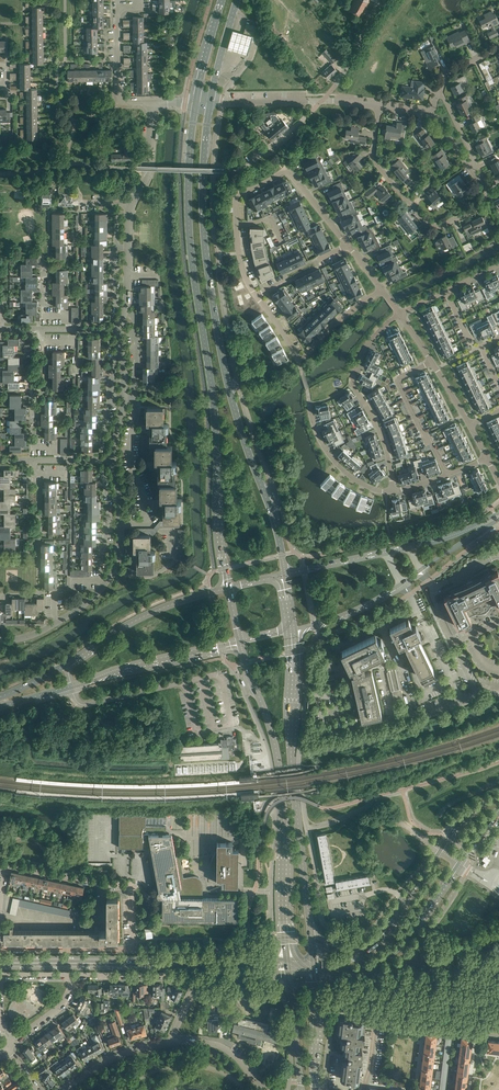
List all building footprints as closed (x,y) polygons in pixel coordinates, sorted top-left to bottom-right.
[(362,17),(370,0),(354,0),(348,10),(362,17)] [(490,38),(498,34),(496,29),(495,29),(494,26),(498,23),(498,22),(495,13),(493,14),(492,11),(484,15),(485,18),(479,21),(482,27),(491,23),(494,30),(487,33),(490,38)] [(246,24),(243,33),(243,35),(253,38),(256,27),(246,24)] [(243,35),(243,33),(233,30),(228,49),(248,55),(253,38),(243,35)] [(446,37),(451,47),(456,45),(457,47),(470,41),(465,30),(459,32),(459,31),(446,37)] [(426,69),(431,70),(432,66),(438,63),(437,60),(440,59),(434,46),(422,51),(427,63),(427,66),(426,66),(426,67),(426,69)] [(332,63),(336,60),(326,49),(322,52),(332,63)] [(482,62),(479,64),(482,70),(486,78),(488,77),(489,76),(486,69),(485,68),(482,62)] [(322,72),(328,79),(337,71),(331,64),(322,72)] [(456,84),(451,86),(455,94),(463,90),(461,86),(467,83),(464,75),(454,80),(456,84)] [(401,96),(411,98),(422,99),(424,89),(423,89),(423,82),(414,81),(414,86),(411,85),(411,87),(402,86),(401,96)] [(148,86),(131,86),(131,90),(137,90),(137,92),(136,92),(136,96),(145,96),(145,93),(148,93),(148,86)] [(471,105),(466,95),(457,99),(459,103),(456,104),(461,115),(469,111),(467,107),(471,105)] [(0,109),(0,122),(4,122),(10,122),(10,112),(7,112),(7,109),(0,109)] [(270,129),(266,132),(273,140),(289,127),(282,119),(280,120),(276,116),(276,113),(270,113),(266,114),(262,114),(261,113),(259,114),(254,121),(257,122),(261,126),(264,123),(260,119),(260,118),(262,117),(263,117),(268,116),(271,115),(271,120),(270,119),(266,122),(269,126),(268,127),(270,129)] [(484,126),(478,113),(467,119),(469,124),(473,132),(484,126)] [(390,139),(403,141),(403,142),(406,125),(401,124),(401,123),(397,123),(397,125),(396,125),(396,127),(387,125),(386,130),(385,130),(385,134),(385,139),(390,140),(390,139)] [(350,142),(366,144),(367,137),(358,136),(359,127),(351,126),(350,130),(346,129),(345,137),(350,138),(350,142)] [(423,129),(415,134),(418,138),(420,137),(427,148),(434,143),(428,134),(427,135),(423,129)] [(481,143),(476,145),(480,154),(481,154),(483,157),(489,153),(488,151),(484,142),(483,140),(486,139),(487,138),(488,138),(485,133),(483,135),(480,136),(478,137),(481,143)] [(111,154),(112,162),(131,161),(131,154),(130,153),(130,143),(124,143),(125,154),(111,154)] [(441,169),(449,163),(443,155),(445,154),(441,149),(431,157),(434,161),(436,161),(441,169)] [(309,161),(303,163),(306,170),(312,167),(314,166),(320,163),(315,152),(309,156),(311,160),(309,161)] [(353,168),(356,171),(364,165),(359,160),(362,157),(359,154),(349,163),(346,165),(350,170),(353,168)] [(330,156),(330,157),(333,160),(336,163),(337,163),(338,164),(341,161),(336,156),(335,157),(333,155),(331,156),(330,156)] [(498,170),(498,160),(497,161),(495,157),(487,161),(491,169),(493,168),(495,172),(498,170)] [(399,159),(392,165),(396,169),(394,170),(405,184),(406,185),(411,181),(410,180),(406,175),(405,174),(409,171),(399,159)] [(314,171),(308,173),(311,179),(326,172),(322,162),(320,163),(314,166),(315,170),(314,171)] [(326,172),(311,179),(313,183),(314,183),(315,185),(321,182),(323,181),(325,185),(333,181),(331,177),(329,178),(326,172)] [(459,175),(446,184),(448,187),(451,186),(455,191),(454,192),(456,195),(457,194),(457,195),(465,189),(463,185),(465,184),(459,175)] [(280,184),(286,195),(292,192),(291,190),(292,189),(289,183),(288,184),(286,180),(280,184)] [(333,190),(327,192),(330,199),(336,196),(338,195),(345,192),(340,182),(333,185),(335,189),(333,190)] [(280,184),(274,187),(280,198),(286,195),(280,184)] [(381,185),(376,189),(373,186),(365,193),(369,197),(368,196),(374,190),(383,201),(390,195),(384,187),(383,188),(381,185)] [(58,202),(58,206),(73,206),(73,202),(72,202),(71,199),(72,199),(69,187),(58,187),(58,193),(62,193),(64,195),(65,196),(60,202),(58,202)] [(274,187),(268,190),(273,200),(273,202),(280,198),(274,187)] [(436,205),(442,200),(432,187),(425,193),(432,202),(430,204),(433,209),(437,206),(436,205)] [(268,190),(262,193),(267,203),(273,200),(268,190)] [(338,200),(332,202),(335,208),(349,201),(345,192),(338,195),(340,199),(338,200)] [(262,193),(255,197),(261,206),(267,203),(262,193)] [(42,194),(42,197),(40,198),(40,203),(42,202),(42,206),(51,206),(51,203),(52,203),(52,197),(51,197),(51,194),(42,194)] [(255,197),(249,200),(251,203),(249,203),(252,209),(254,209),(255,212),(262,209),(261,206),(255,197)] [(287,206),(286,206),(289,213),(302,207),(302,206),(299,200),(293,203),(290,204),(287,206)] [(349,201),(335,208),(337,212),(338,212),(339,214),(344,212),(347,211),(349,214),(355,211),(355,210),(351,201),(349,201)] [(302,207),(289,213),(292,219),(305,213),(302,207)] [(347,219),(341,221),(344,227),(360,220),(357,214),(358,214),(356,210),(355,210),(355,211),(349,214),(350,217),(347,219)] [(409,231),(410,232),(413,230),(412,229),(416,226),(409,217),(410,216),(406,211),(393,221),(397,226),(402,222),(409,232),(409,231)] [(305,213),(292,219),(295,225),(308,219),(305,213)] [(475,219),(476,219),(472,221),(473,224),(471,225),(469,221),(462,225),(468,237),(472,235),(472,234),(482,229),(482,230),(487,227),(487,226),(489,225),(487,221),(485,222),(482,216),(478,218),(478,217),(475,219)] [(308,219),(295,225),(299,232),(311,226),(308,219)] [(360,220),(344,227),(346,231),(347,231),(348,233),(357,229),(359,228),(361,232),(363,231),(368,229),(367,228),(366,225),(362,226),(360,220)] [(311,228),(306,231),(309,237),(322,231),(319,224),(318,225),(311,228)] [(250,235),(250,241),(252,241),(264,240),(264,234),(264,228),(250,227),(250,228),(250,232),(250,235)] [(362,235),(357,238),(360,244),(376,236),(373,230),(371,231),(370,227),(367,228),(368,229),(363,231),(365,234),(362,235)] [(322,231),(309,237),(312,243),(324,237),(322,231)] [(446,235),(434,241),(437,247),(441,245),(443,249),(448,246),(450,249),(458,245),(454,238),(448,241),(446,235)] [(376,236),(360,244),(362,248),(363,247),(364,250),(372,246),(374,249),(381,246),(379,242),(378,242),(376,236)] [(324,237),(312,243),(315,249),(327,243),(324,237)] [(252,241),(250,241),(251,247),(251,248),(252,250),(252,251),(253,255),(254,254),(266,252),(265,246),(264,240),(252,241)] [(327,243),(315,249),(318,255),(330,249),(327,243)] [(382,253),(377,256),(380,262),(394,256),(391,250),(392,249),(390,244),(382,248),(384,252),(382,253)] [(300,251),(294,254),(299,265),(306,262),(304,257),(303,257),(300,251)] [(254,254),(253,255),(253,259),(254,262),(256,268),(258,267),(269,263),(267,258),(266,252),(254,254)] [(294,254),(288,256),(294,268),(299,265),(294,254)] [(282,259),(288,270),(294,268),(288,256),(282,259)] [(388,264),(382,267),(385,273),(399,266),(396,261),(398,260),(396,256),(388,260),(389,264),(388,264)] [(277,263),(276,264),(277,267),(278,269),(279,268),(282,273),(288,270),(282,259),(282,258),(276,261),(277,263)] [(345,258),(332,264),(335,271),(348,264),(348,265),(348,264),(345,258)] [(258,267),(256,268),(258,273),(258,274),(260,276),(260,277),(262,280),(262,281),(274,274),(271,269),(269,263),(258,267)] [(348,264),(335,271),(338,276),(350,270),(348,264),(348,265),(348,264)] [(399,266),(385,273),(387,277),(388,277),(389,279),(395,276),(397,275),(398,279),(408,275),(406,271),(403,272),(400,266),(399,266)] [(319,269),(313,272),(319,284),(325,282),(324,279),(325,279),(322,274),(321,274),(319,269)] [(350,270),(338,276),(341,282),(353,276),(350,270)] [(313,272),(307,275),(313,286),(313,287),(319,284),(313,272)] [(307,275),(302,277),(307,289),(313,286),(307,275)] [(497,275),(491,278),(496,290),(498,289),(498,279),(497,275)] [(353,276),(341,282),(344,288),(356,282),(353,276)] [(302,277),(295,281),(297,286),(298,285),(302,293),(308,290),(307,289),(302,277)] [(482,289),(487,299),(492,296),(491,293),(496,290),(491,278),(484,281),(487,286),(482,289)] [(356,282),(344,288),(347,294),(359,288),(356,282)] [(230,297),(236,295),(233,287),(227,289),(230,297)] [(466,290),(472,302),(478,299),(479,301),(484,298),(480,290),(475,292),(472,287),(466,290)] [(274,296),(273,297),(277,302),(289,294),(284,288),(280,292),(279,291),(273,295),(274,296)] [(359,288),(347,294),(350,300),(353,299),(354,300),(360,297),(359,296),(362,294),(359,288)] [(466,290),(460,293),(462,298),(458,301),(462,310),(467,308),(466,305),(472,302),(466,290)] [(235,307),(252,298),(249,293),(232,302),(235,307)] [(289,294),(277,302),(281,307),(290,301),(291,301),(293,299),(289,294)] [(332,297),(327,302),(329,304),(337,312),(342,307),(341,306),(342,305),(337,300),(336,301),(334,299),(332,297)] [(251,308),(249,305),(254,302),(253,300),(241,308),(245,313),(251,308)] [(290,301),(281,307),(285,313),(294,306),(291,301),(290,301)] [(285,313),(289,318),(290,317),(291,318),(296,315),(298,316),(300,314),(302,312),(300,309),(296,304),(294,306),(285,313)] [(324,308),(324,309),(332,317),(337,312),(329,304),(324,308)] [(424,318),(436,312),(433,305),(421,311),(423,316),(425,315),(425,317),(424,318)] [(323,308),(318,313),(327,322),(332,317),(324,309),(324,308),(323,308)] [(436,312),(424,318),(427,322),(428,322),(429,323),(427,324),(428,324),(429,324),(438,319),(439,319),(436,312)] [(252,320),(252,321),(252,322),(252,321),(259,331),(264,328),(260,323),(266,319),(262,313),(253,320),(252,320)] [(313,317),(322,326),(327,322),(318,313),(313,317)] [(497,324),(492,314),(486,317),(488,320),(482,323),(488,335),(494,332),(492,326),(497,324)] [(312,316),(307,321),(317,331),(322,326),(313,317),(312,316)] [(429,324),(428,324),(430,329),(431,328),(432,330),(431,331),(443,325),(439,319),(438,319),(429,324)] [(307,321),(302,326),(304,328),(312,336),(317,331),(307,321)] [(479,333),(482,338),(488,335),(482,323),(475,326),(473,324),(470,326),(474,335),(479,333)] [(264,328),(259,331),(260,332),(266,342),(271,340),(270,339),(267,334),(273,330),(269,324),(264,328)] [(443,325),(431,331),(433,335),(434,335),(435,337),(434,337),(446,332),(443,325)] [(395,333),(387,337),(390,342),(390,343),(402,337),(399,332),(400,331),(398,327),(393,330),(395,333)] [(304,328),(299,333),(301,335),(300,336),(305,341),(306,340),(307,341),(312,336),(304,328)] [(446,332),(434,337),(436,342),(437,341),(438,343),(437,344),(449,338),(446,332)] [(271,340),(266,342),(266,343),(269,348),(272,353),(277,351),(274,346),(280,342),(276,336),(270,339),(271,340)] [(390,342),(389,343),(392,349),(393,348),(404,343),(405,343),(403,339),(402,337),(390,343),(390,342)] [(449,338),(437,344),(439,348),(440,348),(441,350),(440,350),(452,345),(449,338)] [(8,344),(6,344),(3,344),(3,342),(1,342),(1,346),(2,346),(2,347),(3,347),(3,351),(14,351),(17,351),(17,345),(8,345),(8,344)] [(404,343),(393,348),(396,354),(407,348),(406,344),(405,344),(404,343)] [(452,345),(440,350),(442,355),(444,354),(445,358),(446,358),(447,357),(448,357),(449,356),(450,355),(449,354),(455,351),(453,347),(456,346),(455,343),(452,345)] [(277,351),(272,353),(274,357),(275,361),(277,365),(282,363),(279,357),(286,354),(283,348),(277,351)] [(407,348),(396,354),(398,359),(410,354),(407,348)] [(368,355),(366,360),(367,361),(367,360),(374,364),(377,357),(379,358),(381,359),(383,355),(381,354),(373,349),(370,355),(368,355)] [(410,354),(398,359),(401,365),(413,359),(411,356),(410,354)] [(367,361),(364,367),(373,371),(371,375),(377,378),(379,374),(378,373),(381,367),(374,364),(367,360),(367,361)] [(468,361),(456,367),(458,371),(460,371),(460,372),(460,373),(459,373),(473,367),(471,367),(471,366),(468,361)] [(473,367),(459,373),(462,378),(463,377),(463,379),(464,379),(462,380),(463,380),(476,373),(473,367)] [(421,375),(415,378),(418,385),(429,380),(430,379),(428,375),(427,375),(426,373),(425,372),(424,372),(423,372),(422,373),(421,373),(420,374),(421,375)] [(476,373),(463,380),(465,384),(466,384),(467,386),(466,386),(479,380),(477,380),(475,374),(476,374),(476,373)] [(361,374),(359,379),(360,379),(359,381),(363,384),(364,384),(372,388),(376,382),(383,385),(387,383),(377,378),(371,375),(369,378),(361,374)] [(429,380),(418,385),(421,391),(432,386),(433,386),(431,381),(430,382),(429,380)] [(479,380),(466,386),(468,391),(469,390),(470,392),(469,393),(482,386),(479,380)] [(432,386),(421,391),(425,398),(435,393),(437,392),(434,388),(433,388),(432,386)] [(482,386),(469,393),(471,397),(472,397),(473,399),(472,399),(485,393),(484,393),(481,387),(482,387),(482,386)] [(380,387),(368,394),(371,398),(372,398),(373,400),(383,394),(380,387)] [(345,395),(339,399),(347,410),(353,405),(350,400),(352,399),(354,398),(351,394),(349,391),(345,394),(345,395)] [(435,393),(425,398),(428,404),(439,399),(440,399),(438,394),(437,394),(436,395),(435,393)] [(485,393),(472,399),(474,404),(475,403),(476,405),(475,406),(489,399),(485,393)] [(373,402),(375,407),(387,400),(383,394),(373,400),(374,402),(373,402)] [(439,399),(428,404),(431,411),(442,406),(443,405),(441,401),(440,401),(439,399)] [(489,399),(475,406),(477,410),(479,410),(480,413),(481,413),(482,413),(483,413),(483,412),(484,412),(485,411),(484,410),(490,407),(492,406),(489,399)] [(387,400),(375,407),(378,411),(379,410),(380,412),(390,407),(387,400)] [(320,405),(315,406),(316,410),(317,415),(319,414),(321,414),(322,420),(331,418),(328,405),(321,406),(320,405)] [(442,406),(431,411),(434,417),(445,412),(446,412),(444,407),(443,408),(442,406)] [(380,415),(382,420),(394,413),(390,407),(380,412),(381,414),(380,415)] [(150,446),(155,446),(166,446),(166,445),(166,435),(165,435),(165,430),(168,430),(168,424),(161,424),(161,419),(163,419),(163,408),(147,408),(147,425),(150,425),(150,446)] [(354,408),(347,413),(353,424),(354,423),(366,416),(362,410),(359,412),(357,413),(355,409),(354,408)] [(445,412),(434,417),(437,424),(449,418),(447,414),(446,414),(445,412)] [(366,416),(354,423),(357,428),(354,430),(357,435),(366,430),(364,425),(365,424),(369,422),(366,416)] [(486,423),(489,427),(490,427),(490,429),(491,429),(498,425),(498,416),(486,423)] [(396,417),(383,422),(385,427),(387,426),(388,428),(398,424),(396,417)] [(326,429),(322,431),(325,437),(339,431),(334,420),(325,424),(328,429),(326,429)] [(451,426),(445,429),(448,436),(459,431),(460,431),(458,426),(457,426),(455,423),(454,423),(453,424),(452,424),(451,425),(451,426)] [(387,431),(389,436),(402,431),(398,424),(388,428),(388,431),(387,431)] [(489,429),(492,434),(493,433),(494,435),(498,433),(498,425),(491,429),(490,429),(489,429)] [(339,431),(325,437),(328,444),(332,442),(334,441),(336,446),(344,442),(339,431)] [(402,431),(389,436),(391,440),(392,440),(392,442),(404,439),(405,438),(404,435),(403,436),(402,431)] [(459,431),(448,436),(452,443),(462,437),(462,438),(464,437),(461,432),(460,433),(459,431)] [(375,434),(365,438),(367,443),(368,442),(370,448),(377,445),(375,439),(376,439),(375,434)] [(462,437),(452,443),(455,449),(465,444),(466,444),(467,444),(464,439),(463,440),(462,438),(462,437)] [(392,445),(393,450),(394,450),(395,449),(406,445),(404,439),(392,442),(393,444),(392,445)] [(370,448),(369,448),(373,459),(381,456),(380,453),(379,450),(380,449),(379,444),(378,444),(377,445),(370,448)] [(465,444),(455,449),(458,455),(458,456),(469,450),(469,451),(470,450),(468,445),(466,446),(466,444),(465,444)] [(155,446),(155,462),(159,462),(159,483),(160,483),(174,483),(174,472),(173,472),(173,468),(176,468),(176,462),(169,462),(169,456),(171,456),(171,445),(166,445),(166,446),(155,446)] [(394,452),(396,457),(397,456),(399,456),(402,455),(408,453),(406,445),(395,449),(395,451),(394,452)] [(343,450),(338,456),(340,458),(343,460),(342,461),(346,465),(347,464),(352,458),(351,458),(343,450)] [(458,455),(456,456),(457,459),(459,458),(461,462),(465,461),(467,460),(468,461),(470,460),(471,460),(471,459),(472,459),(473,458),(472,458),(472,457),(473,457),(471,452),(470,453),(469,451),(469,450),(458,456),(458,455)] [(352,458),(347,464),(351,468),(350,469),(354,472),(361,464),(353,456),(351,458),(352,458)] [(417,460),(419,467),(423,466),(426,476),(433,474),(429,461),(428,459),(422,461),(421,458),(417,460)] [(429,461),(433,474),(440,471),(435,458),(429,461)] [(415,465),(408,467),(409,472),(412,480),(419,478),(416,468),(419,467),(417,460),(413,461),(415,465)] [(373,470),(368,474),(372,478),(371,479),(374,483),(386,473),(382,469),(381,470),(378,466),(377,463),(374,464),(370,465),(371,469),(373,470)] [(473,472),(470,474),(472,478),(473,477),(477,484),(483,481),(485,480),(482,475),(481,476),(478,470),(473,472)] [(409,472),(398,475),(399,479),(400,484),(407,482),(407,483),(413,482),(412,480),(409,472)] [(330,474),(320,484),(325,488),(327,486),(333,491),(335,488),(330,483),(335,478),(330,474)] [(451,481),(445,484),(450,498),(461,494),(458,485),(453,487),(453,485),(451,481)] [(477,484),(474,485),(477,493),(482,490),(483,492),(487,489),(483,481),(477,484)] [(333,491),(331,493),(336,497),(338,494),(344,498),(346,495),(341,491),(342,489),(345,486),(339,482),(335,488),(333,491)] [(173,521),(176,521),(179,521),(179,509),(178,509),(178,505),(181,505),(181,499),(174,499),(174,494),(176,494),(176,483),(174,483),(160,483),(160,499),(163,500),(163,521),(167,521),(170,521),(173,521)] [(435,494),(438,502),(450,498),(445,484),(438,486),(440,490),(440,492),(435,494)] [(344,498),(343,501),(348,504),(350,501),(357,505),(358,501),(352,498),(355,492),(350,489),(346,495),(344,498)] [(425,490),(419,492),(422,505),(423,507),(429,505),(435,503),(432,495),(427,496),(426,494),(425,490)] [(409,501),(411,509),(422,505),(419,492),(412,494),(413,498),(414,500),(409,501)] [(357,505),(356,507),(357,508),(362,510),(363,506),(370,509),(371,506),(364,503),(367,497),(361,494),(358,501),(357,505)] [(393,507),(391,508),(392,513),(407,510),(406,502),(400,503),(400,501),(399,499),(392,500),(393,507)] [(140,534),(137,534),(134,534),(134,551),(137,551),(137,572),(153,572),(153,561),(151,561),(151,557),(155,557),(155,551),(148,551),(148,545),(150,545),(150,534),(146,534),(143,534),(140,534)] [(41,544),(41,551),(53,551),(53,545),(54,545),(54,540),(47,540),(47,544),(45,544),(42,544),(41,544)] [(450,592),(451,594),(443,597),(458,627),(463,624),(464,627),(471,624),(470,621),(471,620),(469,617),(476,613),(478,614),(480,614),(481,613),(483,613),(484,614),(486,613),(485,612),(487,611),(488,609),(489,608),(490,606),(497,603),(498,607),(498,606),(498,574),(497,571),(490,574),(488,571),(481,576),(473,580),(465,584),(457,588),(449,590),(450,592)] [(389,628),(392,634),(399,647),(404,644),(419,676),(433,670),(419,641),(424,639),(421,632),(421,633),(420,634),(415,625),(412,626),(409,619),(389,628)] [(381,716),(371,670),(369,661),(384,654),(375,635),(340,652),(346,665),(343,671),(344,673),(343,674),(343,675),(344,675),(345,676),(345,675),(346,677),(352,679),(361,720),(381,716)] [(396,665),(386,667),(388,672),(387,672),(391,691),(402,689),(398,670),(397,670),(396,665)] [(423,681),(425,687),(434,682),(432,677),(423,681)] [(401,689),(392,691),(395,705),(404,703),(401,689)] [(219,743),(182,745),(182,748),(180,748),(180,751),(179,751),(179,755),(180,754),(181,758),(183,758),(183,760),(219,758),(220,759),(230,759),(229,750),(235,750),(234,744),(237,744),(236,738),(233,738),(233,736),(227,736),(227,739),(219,739),(220,742),(218,742),(219,743)] [(135,847),(143,847),(151,847),(159,891),(158,891),(158,892),(157,892),(157,893),(157,894),(157,895),(158,896),(158,897),(159,897),(160,897),(162,897),(162,920),(238,920),(238,898),(209,897),(207,897),(203,897),(203,884),(202,882),(202,880),(200,878),(198,877),(196,876),(195,875),(194,875),(192,875),(183,877),(180,856),(176,856),(173,843),(172,836),(171,834),(166,834),(166,833),(166,826),(146,826),(146,814),(119,814),(119,828),(120,828),(120,833),(119,833),(119,847),(122,847),(122,851),(135,852),(135,847)] [(334,882),(325,833),(317,835),(326,883),(334,882)] [(233,849),(233,842),(226,842),(217,842),(217,850),(215,853),(213,856),(212,859),(211,862),(211,865),(211,866),(211,867),(212,868),(213,869),(214,870),(215,870),(216,870),(217,870),(216,878),(221,878),(225,878),(225,885),(238,885),(238,849),(233,849)] [(483,865),(485,866),(486,867),(491,860),(488,858),(490,854),(487,853),(482,860),(485,862),(483,865)] [(14,886),(17,873),(12,872),(11,872),(9,883),(11,884),(11,885),(14,886)] [(20,886),(21,883),(23,874),(17,873),(14,886),(14,887),(17,888),(17,886),(20,886)] [(32,885),(34,877),(28,875),(25,890),(28,890),(29,884),(32,885)] [(368,875),(335,881),(336,885),(337,889),(370,883),(369,879),(368,875)] [(36,892),(39,878),(34,877),(32,885),(31,888),(34,889),(34,891),(36,892)] [(43,887),(45,879),(39,878),(36,892),(39,892),(40,887),(43,887)] [(47,894),(50,880),(45,879),(43,887),(42,892),(45,893),(45,894),(47,894)] [(54,890),(56,881),(50,880),(47,894),(50,895),(51,889),(54,890)] [(56,896),(58,897),(62,883),(56,881),(54,890),(53,893),(57,894),(56,896)] [(65,892),(67,884),(62,883),(58,897),(61,897),(62,892),(65,892)] [(76,898),(78,886),(73,885),(70,899),(72,900),(73,897),(76,898)] [(81,899),(84,887),(78,886),(76,898),(81,899)] [(118,939),(118,897),(107,897),(107,931),(100,931),(100,937),(107,937),(107,939),(118,939)] [(100,937),(100,931),(73,931),(13,931),(13,926),(10,926),(10,931),(5,931),(5,942),(100,942),(100,939),(100,937)] [(88,990),(95,991),(95,993),(101,993),(101,987),(98,987),(98,984),(88,984),(88,986),(87,987),(87,989),(88,989),(88,990)] [(118,997),(118,993),(118,984),(110,984),(110,987),(108,987),(108,993),(113,993),(113,997),(118,997)] [(118,984),(118,993),(122,993),(122,994),(129,994),(129,988),(128,988),(128,987),(128,984),(125,984),(118,984)] [(144,984),(136,984),(136,995),(143,995),(143,997),(147,997),(147,985),(144,985),(144,984)] [(159,984),(153,984),(153,998),(159,998),(159,994),(161,994),(161,1000),(165,1000),(165,988),(163,988),(163,984),(159,984)] [(182,990),(175,987),(175,988),(172,987),(168,987),(167,993),(171,994),(172,994),(171,997),(178,1000),(182,990)] [(78,1002),(86,1006),(89,1000),(81,996),(78,1002)] [(86,1006),(78,1002),(76,1009),(79,1010),(78,1012),(86,1016),(88,1014),(84,1012),(86,1006)] [(223,1022),(223,1006),(218,1006),(218,1014),(207,1014),(206,1014),(206,1021),(207,1021),(207,1025),(209,1025),(209,1029),(207,1029),(207,1030),(213,1030),(213,1031),(217,1031),(217,1023),(218,1023),(218,1022),(223,1022)] [(115,1008),(114,1008),(115,1013),(116,1014),(118,1019),(120,1025),(123,1024),(121,1018),(119,1013),(117,1008),(115,1008)] [(170,1019),(171,1015),(162,1011),(158,1011),(158,1014),(160,1014),(158,1019),(168,1023),(170,1019)] [(73,1014),(68,1018),(73,1025),(75,1028),(80,1022),(81,1021),(80,1020),(80,1019),(80,1018),(78,1017),(77,1018),(73,1014)] [(155,1017),(153,1021),(157,1023),(154,1029),(157,1031),(158,1028),(164,1031),(168,1023),(158,1019),(155,1017)] [(262,1037),(268,1039),(267,1041),(266,1041),(275,1044),(274,1044),(275,1041),(285,1043),(285,1042),(287,1037),(287,1035),(286,1035),(278,1033),(278,1032),(278,1030),(270,1028),(270,1030),(270,1031),(267,1030),(267,1029),(269,1024),(256,1021),(255,1022),(253,1021),(253,1020),(239,1017),(238,1022),(238,1023),(234,1022),(232,1030),(233,1030),(239,1031),(238,1036),(237,1036),(243,1037),(243,1039),(254,1042),(253,1043),(263,1046),(265,1040),(261,1039),(262,1037)] [(73,1025),(68,1018),(62,1022),(67,1029),(68,1029),(70,1032),(73,1029),(75,1032),(77,1030),(75,1028),(73,1025)] [(340,1046),(344,1046),(343,1058),(340,1079),(348,1080),(349,1081),(350,1081),(359,1082),(362,1057),(362,1056),(361,1056),(361,1055),(362,1055),(362,1054),(363,1051),(362,1051),(362,1050),(359,1050),(360,1041),(363,1042),(363,1041),(364,1041),(366,1023),(352,1022),(352,1021),(352,1020),(351,1019),(337,1018),(336,1032),(347,1033),(347,1035),(346,1035),(346,1036),(346,1037),(347,1037),(347,1039),(341,1038),(340,1046)] [(110,1035),(107,1036),(108,1039),(111,1046),(117,1043),(117,1044),(120,1043),(119,1043),(121,1042),(118,1035),(120,1035),(115,1021),(110,1023),(113,1034),(110,1035)] [(139,1037),(136,1026),(135,1024),(125,1026),(127,1032),(129,1032),(130,1038),(134,1037),(134,1038),(139,1037)] [(136,1026),(139,1037),(143,1036),(143,1035),(146,1034),(144,1024),(136,1026)] [(58,1025),(52,1029),(57,1037),(60,1035),(63,1038),(66,1036),(63,1033),(58,1025)] [(52,1041),(57,1037),(52,1029),(46,1033),(52,1041)] [(437,1034),(426,1032),(424,1051),(434,1052),(437,1034)] [(46,1033),(41,1037),(48,1047),(51,1045),(53,1043),(52,1041),(46,1033)] [(92,1038),(90,1040),(91,1041),(92,1044),(97,1053),(98,1052),(98,1053),(100,1052),(100,1051),(103,1049),(100,1043),(101,1043),(100,1041),(101,1040),(99,1034),(97,1036),(96,1034),(91,1037),(92,1038)] [(41,1037),(35,1041),(41,1049),(43,1051),(48,1048),(48,1047),(41,1037)] [(69,1043),(72,1046),(80,1040),(77,1037),(69,1043)] [(462,1037),(459,1055),(470,1056),(472,1038),(462,1037)] [(498,1052),(498,1042),(488,1040),(487,1051),(498,1052)] [(451,1042),(448,1042),(445,1041),(439,1089),(445,1089),(451,1042)] [(94,1054),(97,1053),(92,1044),(86,1047),(91,1056),(92,1056),(94,1055),(94,1054)] [(28,1046),(23,1050),(32,1063),(38,1059),(32,1051),(34,1049),(31,1045),(28,1047),(28,1046)] [(91,1056),(86,1047),(85,1045),(81,1047),(81,1046),(75,1049),(79,1055),(81,1054),(85,1060),(88,1058),(91,1057),(90,1057),(91,1056)] [(424,1051),(422,1069),(432,1070),(434,1052),(424,1051)] [(75,1058),(71,1052),(64,1057),(72,1068),(73,1068),(73,1069),(76,1067),(75,1066),(78,1064),(74,1059),(75,1058)] [(459,1055),(457,1073),(467,1075),(470,1056),(459,1055)] [(59,1061),(67,1073),(67,1072),(68,1073),(70,1071),(70,1070),(72,1068),(64,1057),(59,1061)] [(66,1074),(66,1073),(67,1073),(59,1061),(58,1060),(50,1066),(55,1073),(57,1071),(61,1077),(64,1075),(66,1074)] [(2,1079),(3,1080),(8,1076),(1,1066),(0,1067),(0,1076),(2,1079)] [(46,1069),(44,1066),(38,1070),(41,1074),(44,1072),(46,1075),(43,1077),(43,1078),(42,1079),(45,1082),(45,1081),(49,1086),(55,1081),(50,1074),(52,1072),(48,1067),(46,1069)] [(422,1069),(419,1087),(430,1088),(432,1070),(422,1069)] [(467,1075),(457,1073),(455,1089),(465,1089),(467,1075)]
